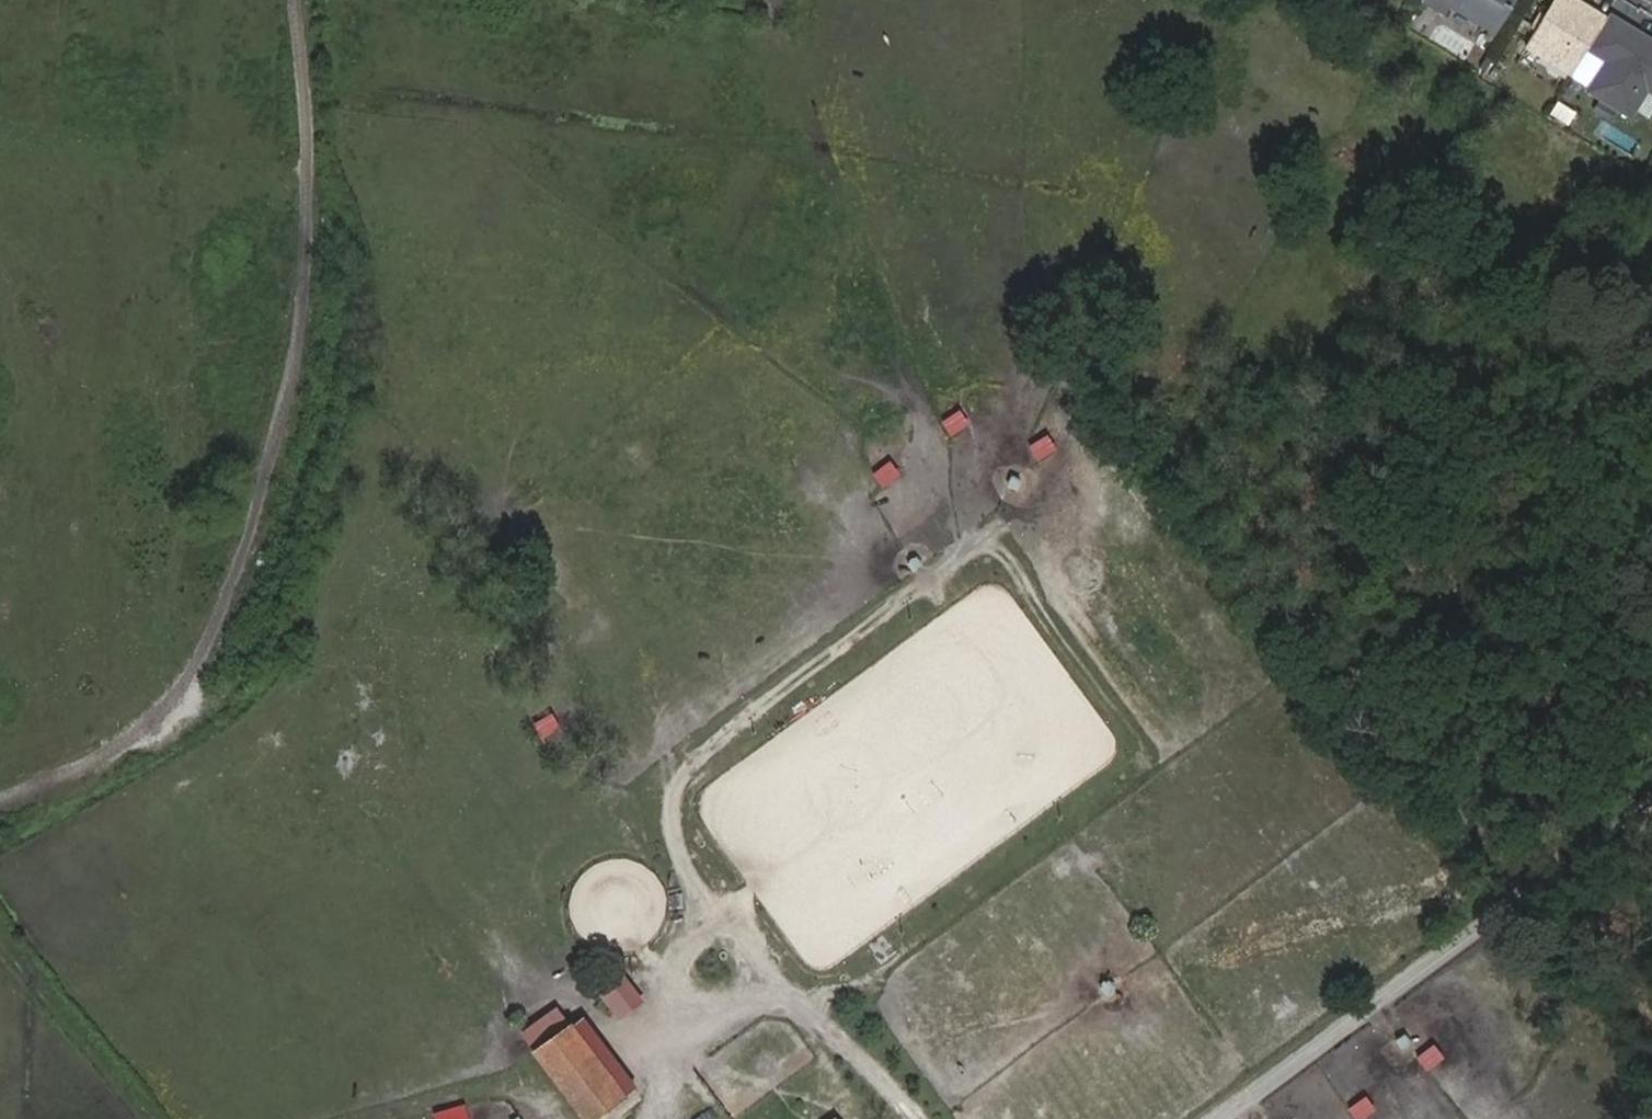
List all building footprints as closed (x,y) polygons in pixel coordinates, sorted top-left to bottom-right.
[(1499,0),(1422,0),(1416,7),(1437,21),(1442,12),(1488,40),(1503,15),(1494,9),(1499,0)] [(1511,0),(1499,0),(1494,9),(1503,15),(1511,0)] [(1598,23),(1560,0),(1548,0),(1518,51),(1565,79),(1580,53),(1598,23)] [(1601,18),(1598,23),(1580,53),(1599,64),(1581,94),(1624,120),(1640,93),(1651,100),(1651,48),(1601,18)] [(1556,99),(1548,112),(1566,123),(1574,110),(1556,99)] [(626,1097),(572,1029),(538,1055),(589,1118),(596,1118),(626,1097)]
